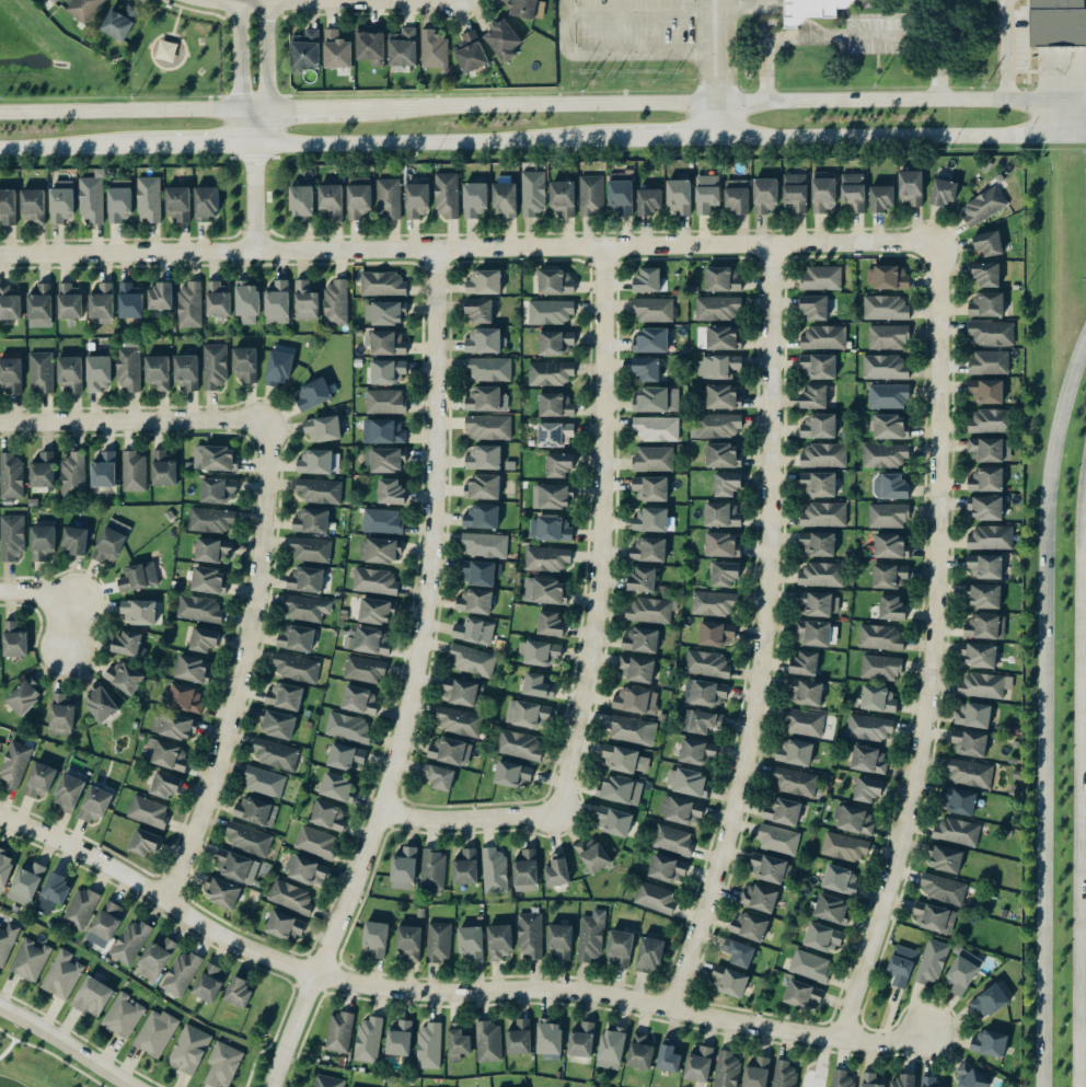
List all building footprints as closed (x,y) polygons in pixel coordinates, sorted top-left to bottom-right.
[(66,10),(85,25),(105,0),(74,0),(66,10)] [(547,2),(538,1),(538,0),(500,0),(500,1),(510,3),(508,15),(544,20),(547,2)] [(784,27),(806,27),(806,18),(838,18),(838,9),(851,9),(851,0),(784,0),(784,27)] [(1025,7),(1025,0),(1078,0),(1078,5),(1085,5),(1085,42),(1023,42),(1023,7),(1025,7)] [(122,42),(141,12),(129,5),(122,16),(111,9),(100,29),(122,42)] [(517,55),(513,49),(523,42),(505,17),(490,28),(492,31),(484,37),(504,64),(517,55)] [(417,66),(417,28),(402,28),(402,34),(390,34),(389,65),(417,66)] [(306,35),(291,36),(292,71),(302,71),(302,68),(320,68),(320,29),(306,29),(306,35)] [(324,30),(325,68),(352,68),(352,40),(340,40),(340,29),(324,30)] [(449,72),(450,36),(436,36),(436,29),(422,29),(422,68),(441,68),(440,72),(449,72)] [(465,75),(490,63),(475,30),(459,37),(464,48),(455,52),(465,75)] [(356,60),(373,60),(373,66),(384,66),(385,33),(356,32),(356,60)] [(178,43),(160,40),(157,59),(174,62),(178,43)] [(924,206),(923,171),(899,172),(899,200),(910,199),(910,207),(924,206)] [(523,216),(546,216),(546,172),(523,173),(523,216)] [(459,174),(437,174),(438,220),(460,219),(459,174)] [(808,175),(785,174),(785,204),(793,205),(793,213),(807,214),(808,175)] [(837,175),(813,174),(813,214),(828,214),(828,207),(836,207),(837,175)] [(865,174),(842,174),(843,202),(851,202),(851,213),(866,213),(865,174)] [(606,214),(605,176),(580,176),(581,217),(592,217),(592,214),(606,214)] [(698,215),(712,215),(712,206),(721,206),(720,176),(697,176),(698,215)] [(161,177),(138,178),(139,222),(162,222),(161,177)] [(103,178),(80,178),(80,223),(104,222),(103,178)] [(957,183),(936,178),(930,204),(951,209),(957,183)] [(402,219),(401,179),(379,179),(379,219),(402,219)] [(778,179),(754,179),(755,214),(779,213),(778,179)] [(634,215),(633,180),(609,181),(610,216),(634,215)] [(667,181),(668,209),(678,208),(678,216),(692,216),(691,180),(667,181)] [(750,214),(749,180),(726,180),(726,208),(732,208),(733,215),(750,214)] [(107,187),(108,223),(132,223),(131,181),(114,181),(114,187),(107,187)] [(59,189),(50,190),(51,224),(66,224),(66,216),(74,216),(73,182),(59,182),(59,189)] [(549,182),(550,211),(560,210),(561,218),(576,218),(575,182),(549,182)] [(487,183),(464,184),(465,219),(480,219),(480,212),(488,212),(487,183)] [(516,183),(493,184),(494,217),(517,216),(516,183)] [(429,184),(406,185),(407,218),(430,218),(429,184)] [(319,210),(328,210),(328,221),(343,221),(342,185),(318,185),(319,210)] [(372,185),(347,186),(347,218),(372,218),(372,185)] [(313,186),(289,186),(290,219),(313,219),(313,186)] [(894,211),(895,187),(871,186),(870,210),(894,211)] [(1010,206),(998,186),(964,204),(969,213),(964,216),(970,228),(1010,206)] [(191,223),(190,187),(166,187),(166,211),(174,211),(175,223),(191,223)] [(196,187),(195,220),(218,221),(219,188),(196,187)] [(0,190),(0,218),(2,218),(2,226),(17,226),(16,190),(0,190)] [(45,223),(45,190),(21,190),(22,224),(45,223)] [(639,216),(656,216),(656,209),(662,209),(662,190),(638,190),(639,216)] [(984,251),(985,258),(1004,254),(1000,231),(972,236),(976,253),(984,251)] [(1001,288),(1000,263),(975,264),(975,288),(1001,288)] [(803,290),(842,291),(843,267),(804,266),(803,290)] [(904,266),(869,267),(869,289),(911,288),(911,275),(904,275),(904,266)] [(633,276),(633,292),(660,293),(661,269),(640,268),(640,276),(633,276)] [(741,292),(741,268),(706,268),(707,292),(741,292)] [(539,295),(574,294),(574,270),(539,271),(539,295)] [(468,294),(501,295),(501,272),(468,271),(468,294)] [(363,296),(408,296),(408,283),(401,283),(401,273),(363,273),(363,296)] [(265,289),(266,324),(290,324),(289,280),(275,281),(275,289),(265,289)] [(310,280),(296,280),(295,320),(319,320),(319,293),(310,293),(310,280)] [(143,318),(142,291),(133,291),(133,282),(119,283),(119,319),(143,318)] [(179,329),(203,328),(202,282),(188,282),(188,289),(178,290),(179,329)] [(222,282),(207,282),(208,317),(231,317),(231,291),(222,291),(222,282)] [(259,282),(237,283),(237,317),(242,317),(242,325),(259,325),(259,282)] [(349,326),(349,282),(325,282),(326,323),(334,323),(334,326),(349,326)] [(51,328),(52,284),(38,283),(37,295),(29,295),(28,327),(51,328)] [(114,283),(98,283),(98,294),(89,293),(88,318),(112,319),(114,283)] [(173,283),(151,283),(150,310),(173,311),(173,283)] [(21,320),(20,294),(12,294),(11,284),(0,284),(0,320),(21,320)] [(59,319),(82,319),(82,285),(58,285),(59,319)] [(1004,293),(971,293),(971,317),(1004,317),(1004,293)] [(828,296),(800,297),(801,314),(808,314),(808,321),(829,321),(828,296)] [(865,320),(911,320),(911,306),(904,306),(904,296),(866,296),(865,320)] [(740,297),(697,298),(698,321),(741,320),(740,297)] [(674,299),(636,299),(636,322),(674,322),(674,299)] [(492,322),(493,300),(466,300),(465,322),(492,322)] [(529,324),(573,325),(574,302),(530,301),(529,324)] [(400,325),(400,317),(408,317),(408,304),(367,303),(367,325),(400,325)] [(1015,345),(1016,323),(969,321),(968,344),(1015,345)] [(870,350),(909,350),(909,326),(870,325),(870,350)] [(707,350),(743,351),(743,337),(735,336),(736,327),(708,326),(707,350)] [(848,327),(809,326),(809,337),(802,337),(802,350),(847,350),(848,327)] [(467,354),(505,354),(505,338),(501,338),(501,329),(467,329),(467,354)] [(668,352),(668,329),(643,329),(644,336),(638,336),(638,347),(635,347),(635,353),(668,352)] [(371,346),(371,356),(407,356),(407,342),(402,342),(402,333),(366,332),(366,346),(371,346)] [(540,332),(539,354),(575,355),(576,333),(540,332)] [(228,345),(204,345),(205,389),(229,388),(228,345)] [(141,393),(140,348),(117,348),(117,386),(127,386),(127,393),(141,393)] [(257,348),(233,349),(234,373),(241,373),(241,384),(258,383),(257,348)] [(288,387),(293,355),(271,351),(266,383),(288,387)] [(1010,375),(1010,352),(971,351),(971,375),(1010,375)] [(55,394),(54,353),(30,353),(31,389),(42,389),(42,394),(55,394)] [(837,379),(837,355),(802,356),(803,380),(837,379)] [(199,390),(198,356),(174,356),(175,391),(199,390)] [(700,379),(733,380),(734,371),(743,371),(743,357),(701,356),(700,379)] [(911,380),(910,356),(864,357),(865,381),(911,380)] [(82,357),(58,358),(59,386),(70,385),(71,394),(83,393),(82,357)] [(111,357),(87,357),(87,392),(111,391),(111,357)] [(169,357),(145,357),(145,382),(154,382),(154,392),(170,392),(169,357)] [(512,382),(512,359),(468,358),(468,382),(512,382)] [(632,380),(660,381),(660,359),(632,358),(632,380)] [(0,359),(0,394),(23,393),(22,359),(0,359)] [(406,362),(372,361),(371,384),(405,385),(406,362)] [(573,362),(529,363),(530,386),(574,385),(573,362)] [(301,412),(333,400),(325,378),(299,387),(303,399),(297,401),(301,412)] [(977,405),(1004,404),(1003,380),(969,381),(969,395),(977,394),(977,405)] [(741,410),(741,386),(707,385),(707,410),(741,410)] [(800,409),(828,410),(828,386),(808,385),(808,393),(800,393),(800,409)] [(870,409),(906,410),(906,401),(910,401),(910,386),(871,385),(870,409)] [(509,396),(501,396),(501,387),(473,387),(472,397),(466,397),(466,411),(508,412),(509,396)] [(681,389),(636,388),(636,412),(680,413),(681,389)] [(406,414),(406,391),(367,391),(367,415),(406,414)] [(539,418),(576,417),(576,403),(569,403),(568,394),(539,394),(539,418)] [(1010,410),(976,409),(975,419),(969,419),(968,432),(1009,434),(1010,410)] [(742,416),(694,415),(693,438),(742,439),(742,416)] [(836,439),(837,415),(803,415),(802,439),(836,439)] [(909,440),(909,416),(875,415),(875,440),(909,440)] [(473,440),(512,441),(512,417),(466,416),(465,431),(473,431),(473,440)] [(306,419),(307,442),(341,441),(340,417),(306,419)] [(681,418),(634,418),(634,433),(641,432),(642,443),(681,442),(681,418)] [(364,444),(407,444),(407,430),(400,430),(400,420),(364,421),(364,444)] [(573,424),(538,424),(538,447),(573,448),(573,424)] [(976,463),(1012,462),(1011,439),(969,440),(970,453),(976,453),(976,463)] [(707,468),(743,469),(743,454),(735,454),(735,444),(708,444),(707,468)] [(848,445),(803,444),(802,468),(847,468),(848,445)] [(909,446),(865,445),(865,468),(909,469),(909,446)] [(501,471),(501,447),(473,446),(473,455),(466,455),(466,470),(501,471)] [(196,447),(195,470),(237,472),(238,448),(196,447)] [(675,472),(675,448),(635,447),(635,472),(675,472)] [(405,474),(405,449),(371,448),(371,473),(405,474)] [(177,461),(168,461),(168,451),(153,451),(153,486),(177,486),(177,461)] [(332,475),(332,463),(337,464),(337,452),(299,451),(299,474),(332,475)] [(31,487),(54,488),(55,452),(40,452),(40,458),(32,458),(31,487)] [(91,487),(116,487),(116,452),(101,452),(101,462),(92,462),(91,487)] [(147,453),(123,453),(124,492),(147,492),(147,453)] [(86,495),(86,454),(62,455),(63,495),(86,495)] [(547,479),(567,479),(567,471),(574,470),(574,454),(547,455),(547,479)] [(1,499),(24,498),(23,455),(0,455),(1,499)] [(1003,492),(1004,468),(976,468),(976,478),(969,478),(968,492),(1003,492)] [(715,498),(734,498),(735,490),(742,491),(742,474),(715,473),(715,498)] [(836,473),(802,473),(802,497),(836,497),(836,473)] [(907,475),(875,476),(876,500),(908,499),(907,475)] [(467,500),(500,500),(500,476),(468,476),(467,500)] [(668,502),(669,478),(635,477),(634,501),(668,502)] [(201,504),(227,505),(227,499),(236,499),(237,480),(202,479),(201,504)] [(405,505),(406,488),(399,488),(399,480),(379,479),(378,504),(405,505)] [(343,481),(297,480),(296,501),(342,503),(343,481)] [(539,510),(568,509),(568,500),(574,500),(573,486),(539,486),(539,510)] [(1004,520),(1003,497),(969,497),(970,521),(1004,520)] [(740,528),(741,505),(706,503),(705,527),(740,528)] [(847,527),(847,504),(809,503),(809,514),(801,513),(801,527),(847,527)] [(498,531),(500,507),(472,504),(470,514),(465,514),(463,527),(498,531)] [(908,529),(909,505),(870,505),(870,529),(908,529)] [(189,530),(233,535),(236,513),(192,507),(189,530)] [(329,511),(296,509),(295,533),(328,534),(329,511)] [(403,534),(403,511),(365,509),(364,533),(403,534)] [(676,518),(668,518),(668,509),(635,509),(635,532),(675,533),(676,518)] [(25,516),(1,516),(2,563),(17,563),(17,554),(25,554),(25,516)] [(131,527),(111,517),(92,557),(113,567),(131,527)] [(572,542),(573,519),(538,518),(537,541),(572,542)] [(1014,550),(1015,527),(976,526),(976,536),(969,536),(969,550),(1014,550)] [(32,561),(56,561),(56,527),(32,527),(32,561)] [(61,548),(70,549),(69,555),(85,557),(89,530),(64,527),(61,548)] [(835,558),(835,534),(800,533),(800,547),(809,548),(808,558),(835,558)] [(739,558),(740,535),(707,534),(706,557),(739,558)] [(509,535),(463,535),(462,557),(508,557),(509,535)] [(911,545),(903,545),(903,536),(876,535),(875,558),(910,560),(911,545)] [(230,564),(233,543),(197,538),(194,559),(230,564)] [(332,540),(293,539),(293,562),(332,563),(332,540)] [(399,540),(366,539),(365,564),(395,564),(395,556),(399,556),(399,540)] [(630,562),(666,563),(667,541),(631,540),(630,562)] [(526,571),(571,572),(572,549),(527,547),(526,571)] [(1003,580),(1003,556),(968,556),(968,570),(976,570),(975,579),(1003,580)] [(160,583),(154,561),(125,569),(127,578),(117,580),(121,594),(160,583)] [(502,563),(461,562),(460,586),(495,587),(495,578),(502,578),(502,563)] [(712,587),(738,588),(739,564),(712,563),(712,587)] [(843,587),(844,564),(807,563),(806,571),(799,570),(799,586),(843,587)] [(288,590),(321,595),(325,571),(292,566),(288,590)] [(873,589),(901,590),(902,580),(909,580),(910,566),(873,566),(873,589)] [(353,591),(398,597),(400,582),(393,581),(394,573),(357,568),(353,591)] [(627,592),(655,593),(656,568),(635,568),(635,575),(628,575),(627,592)] [(225,594),(226,570),(193,569),(192,593),(225,594)] [(525,603),(563,605),(564,581),(526,580),(525,603)] [(1001,609),(1002,586),(967,585),(967,608),(1001,609)] [(491,615),(493,591),(465,590),(464,598),(457,598),(456,613),(491,615)] [(693,616),(737,617),(737,594),(694,592),(693,616)] [(839,617),(840,595),(798,593),(797,608),(805,609),(805,616),(839,617)] [(218,600),(181,595),(177,618),(222,625),(224,610),(217,609),(218,600)] [(284,619),(322,624),(323,614),(332,615),(334,602),(287,595),(284,619)] [(880,620),(906,621),(907,605),(900,604),(900,597),(881,596),(880,620)] [(627,620),(671,626),(674,603),(630,597),(627,620)] [(392,602),(361,599),(359,623),(390,626),(392,602)] [(156,626),(157,603),(121,601),(121,615),(128,615),(128,625),(156,626)] [(563,612),(539,612),(538,636),(562,637),(563,612)] [(964,639),(1005,640),(1006,616),(973,614),(972,624),(965,624),(964,639)] [(464,626),(454,624),(451,639),(491,647),(496,624),(466,618),(464,626)] [(736,627),(702,621),(698,644),(732,649),(736,627)] [(837,647),(838,624),(795,622),(795,636),(802,636),(802,646),(837,647)] [(4,657),(27,657),(26,623),(3,623),(4,657)] [(312,653),(314,629),(282,626),(279,650),(312,653)] [(905,651),(905,637),(898,637),(898,627),(860,626),(860,650),(905,651)] [(213,656),(219,633),(195,627),(189,650),(213,656)] [(656,655),(660,631),(629,627),(625,651),(656,655)] [(389,656),(391,632),(357,629),(356,632),(347,631),(345,651),(389,656)] [(113,654),(147,659),(148,649),(141,648),(143,634),(116,630),(113,654)] [(524,664),(557,669),(561,647),(522,640),(519,654),(526,655),(524,664)] [(498,657),(455,644),(448,667),(491,680),(498,657)] [(997,645),(965,644),(964,667),(996,668),(997,645)] [(725,653),(687,652),(686,676),(731,678),(732,664),(724,664),(725,653)] [(316,685),(321,662),(276,653),(273,667),(281,669),(279,678),(316,685)] [(789,675),(817,676),(818,654),(790,653),(789,675)] [(174,678),(203,685),(209,662),(180,655),(174,678)] [(656,661),(621,655),(618,670),(626,672),(625,681),(651,685),(656,661)] [(900,682),(903,659),(864,655),(861,678),(900,682)] [(387,661),(348,657),(345,680),(384,685),(387,661)] [(110,667),(102,678),(132,698),(146,677),(120,660),(114,669),(110,667)] [(556,686),(543,685),(545,675),(526,673),(523,696),(555,699),(556,686)] [(959,696),(1004,700),(1005,689),(1013,690),(1015,677),(968,673),(967,681),(960,681),(959,696)] [(37,685),(30,677),(4,701),(20,718),(42,698),(33,688),(37,685)] [(441,694),(449,696),(447,703),(474,709),(479,685),(445,677),(441,694)] [(821,707),(824,685),(789,679),(786,702),(821,707)] [(726,707),(728,684),(687,681),(685,705),(726,707)] [(303,689),(271,682),(266,706),(299,712),(303,689)] [(206,693),(172,684),(166,706),(199,715),(206,693)] [(82,698),(99,724),(119,711),(101,685),(82,698)] [(342,711),(375,715),(378,691),(345,686),(342,711)] [(895,713),(897,689),(863,687),(862,711),(895,713)] [(657,716),(659,693),(617,688),(614,711),(657,716)] [(50,730),(58,730),(58,735),(72,736),(73,694),(52,694),(50,730)] [(506,724),(541,731),(543,720),(551,722),(553,708),(511,700),(506,724)] [(990,729),(992,706),(959,704),(957,726),(990,729)] [(484,717),(440,706),(436,720),(444,722),(442,731),(478,740),(484,717)] [(709,728),(720,730),(723,716),(686,709),(682,731),(707,736),(709,728)] [(152,732),(191,744),(198,722),(159,710),(152,732)] [(825,714),(785,710),(783,734),(823,738),(825,714)] [(296,717),(266,712),(262,735),(292,740),(296,717)] [(368,746),(374,723),(331,712),(326,735),(368,746)] [(848,738),(893,742),(895,719),(850,715),(848,738)] [(658,722),(610,716),(608,730),(613,731),(612,741),(655,746),(658,722)] [(988,734),(955,731),(953,754),(986,758),(988,734)] [(541,761),(544,738),(501,732),(498,755),(541,761)] [(679,762),(707,768),(709,757),(716,759),(719,746),(684,738),(679,762)] [(184,773),(190,749),(150,739),(147,751),(154,752),(151,765),(184,773)] [(300,751),(258,739),(251,761),(294,773),(300,751)] [(473,745),(431,739),(427,760),(469,767),(473,745)] [(778,764),(811,767),(813,743),(780,740),(778,764)] [(10,741),(0,778),(0,785),(20,790),(32,747),(10,741)] [(367,752),(333,743),(327,766),(360,775),(367,752)] [(648,773),(651,759),(639,756),(640,752),(605,744),(602,758),(609,759),(607,770),(635,775),(636,771),(648,773)] [(885,775),(889,752),(856,746),(851,770),(885,775)] [(995,767),(951,759),(947,782),(990,790),(995,767)] [(493,784),(518,790),(519,785),(529,788),(534,769),(500,760),(493,784)] [(46,802),(56,769),(34,763),(25,795),(46,802)] [(243,789),(280,801),(287,778),(250,766),(243,789)] [(423,779),(434,781),(432,790),(451,793),(455,770),(425,766),(423,779)] [(670,768),(666,790),(707,798),(711,775),(670,768)] [(817,772),(773,770),(772,793),(816,796),(817,772)] [(170,794),(178,796),(183,780),(157,771),(149,795),(168,801),(170,794)] [(319,795),(353,805),(357,793),(351,791),(354,781),(326,772),(319,795)] [(51,805),(72,814),(85,783),(63,774),(51,805)] [(601,800),(640,806),(643,783),(604,777),(601,800)] [(883,782),(858,777),(853,801),(878,806),(883,782)] [(78,817),(99,826),(112,795),(91,786),(78,817)] [(941,810),(972,817),(978,795),(946,787),(941,810)] [(128,818),(164,830),(171,807),(135,796),(128,818)] [(232,817),(273,829),(279,809),(239,796),(232,817)] [(700,828),(705,805),(665,796),(660,819),(700,828)] [(763,820),(797,828),(802,804),(776,798),(774,809),(766,807),(763,820)] [(309,822),(341,833),(349,811),(316,800),(309,822)] [(633,816),(600,806),(596,820),(604,822),(601,832),(627,839),(633,816)] [(835,830),(873,836),(876,812),(838,807),(835,830)] [(932,839),(977,848),(982,825),(944,818),(943,826),(935,825),(932,839)] [(274,836),(230,822),(226,836),(234,839),(231,847),(266,859),(274,836)] [(332,861),(340,838),(303,825),(295,849),(332,861)] [(689,858),(696,835),(659,825),(652,848),(689,858)] [(797,857),(801,833),(762,825),(758,849),(797,857)] [(155,858),(162,837),(135,829),(129,850),(155,858)] [(867,864),(872,843),(827,832),(822,854),(867,864)] [(575,849),(593,876),(612,863),(594,836),(575,849)] [(417,848),(402,847),(402,855),(392,855),(391,890),(416,890),(417,848)] [(507,854),(498,854),(497,848),(483,848),(484,894),(508,894),(507,854)] [(17,856),(0,849),(0,892),(3,893),(17,856)] [(933,849),(929,870),(960,875),(963,854),(933,849)] [(261,863),(222,850),(214,874),(253,887),(261,863)] [(516,892),(538,892),(537,850),(515,850),(516,892)] [(423,851),(421,893),(444,894),(446,852),(423,851)] [(478,851),(454,851),(453,885),(477,885),(478,851)] [(330,868),(293,854),(285,876),(322,890),(330,868)] [(648,877),(681,887),(687,864),(655,854),(648,877)] [(751,866),(760,868),(758,881),(783,885),(787,861),(753,855),(751,866)] [(543,870),(547,889),(570,884),(566,859),(553,861),(555,867),(543,870)] [(7,898),(29,908),(46,870),(25,861),(7,898)] [(855,898),(862,875),(829,865),(822,888),(855,898)] [(67,879),(52,872),(35,908),(49,915),(55,903),(63,906),(71,888),(64,885),(67,879)] [(969,885),(924,873),(920,887),(928,890),(926,898),(962,908),(969,885)] [(206,901),(233,911),(241,889),(215,878),(206,901)] [(269,903),(311,916),(314,905),(309,904),(312,891),(276,880),(269,903)] [(670,916),(678,894),(642,881),(634,903),(670,916)] [(740,906),(772,916),(780,893),(748,883),(740,906)] [(100,897),(79,887),(63,921),(85,931),(100,897)] [(852,904),(820,894),(813,917),(845,927),(852,904)] [(127,911),(108,900),(90,931),(109,942),(127,911)] [(952,936),(958,912),(918,902),(912,925),(952,936)] [(265,932),(288,942),(291,936),(301,940),(308,923),(274,910),(265,932)] [(581,916),(579,961),(602,962),(605,911),(593,911),(593,917),(581,916)] [(763,943),(769,920),(736,913),(731,935),(763,943)] [(543,914),(519,914),(519,958),(543,957),(543,914)] [(154,929),(142,921),(138,927),(130,923),(110,956),(130,968),(154,929)] [(451,961),(453,923),(429,922),(428,960),(451,961)] [(9,923),(7,928),(0,925),(0,966),(5,968),(22,928),(9,923)] [(362,956),(386,959),(389,925),(366,923),(362,956)] [(398,959),(420,960),(422,924),(399,923),(398,959)] [(803,946),(834,956),(837,946),(841,947),(846,934),(811,923),(803,946)] [(488,925),(489,960),(512,959),(512,924),(488,925)] [(573,925),(548,924),(548,949),(558,950),(558,960),(572,961),(573,925)] [(459,926),(460,961),(484,960),(483,926),(459,926)] [(608,965),(630,967),(633,932),(610,930),(608,965)] [(137,972),(157,983),(177,945),(157,934),(137,972)] [(659,970),(665,940),(642,936),(637,966),(659,970)] [(43,944),(42,946),(25,938),(10,970),(37,983),(53,948),(43,944)] [(731,963),(749,969),(756,947),(726,938),(722,951),(734,954),(731,963)] [(915,980),(936,988),(951,945),(930,938),(915,980)] [(907,989),(917,950),(896,944),(888,973),(896,975),(893,985),(907,989)] [(962,997),(984,960),(962,947),(940,984),(962,997)] [(71,960),(74,955),(63,948),(41,987),(67,1001),(86,968),(71,960)] [(826,985),(834,962),(797,949),(789,972),(826,985)] [(180,953),(161,987),(181,999),(205,959),(192,951),(188,958),(180,953)] [(212,1002),(226,969),(206,961),(193,994),(212,1002)] [(712,977),(721,980),(718,991),(742,998),(749,975),(716,964),(712,977)] [(245,1009),(253,991),(246,987),(249,980),(234,974),(223,999),(245,1009)] [(98,1018),(114,988),(88,975),(72,1004),(98,1018)] [(825,988),(789,979),(783,1001),(820,1010),(825,988)] [(1011,1001),(998,982),(969,1001),(982,1020),(1011,1001)] [(146,1009),(129,1000),(131,996),(122,990),(102,1025),(128,1040),(146,1009)] [(135,1047),(163,1059),(179,1019),(151,1008),(135,1047)] [(331,1012),(327,1050),(350,1053),(355,1014),(331,1012)] [(384,1020),(361,1016),(354,1059),(377,1063),(384,1020)] [(531,1019),(516,1019),(517,1028),(507,1028),(507,1054),(531,1053),(531,1019)] [(537,1054),(561,1054),(562,1020),(538,1020),(537,1054)] [(572,1027),(568,1053),(590,1057),(596,1022),(581,1020),(580,1029),(572,1027)] [(387,1054),(410,1056),(412,1022),(388,1021),(387,1054)] [(502,1025),(492,1025),(492,1021),(478,1021),(479,1062),(503,1062),(502,1025)] [(213,1036),(187,1023),(167,1063),(194,1076),(213,1036)] [(441,1069),(442,1024),(419,1024),(418,1069),(441,1069)] [(471,1035),(462,1036),(462,1025),(450,1025),(451,1063),(462,1063),(461,1054),(472,1053),(471,1035)] [(627,1029),(605,1025),(596,1066),(618,1070),(627,1029)] [(1009,1035),(982,1028),(979,1038),(974,1036),(970,1050),(1003,1059),(1009,1035)] [(650,1069),(654,1034),(632,1031),(628,1066),(650,1069)] [(675,1053),(676,1042),(661,1040),(657,1069),(679,1072),(681,1054),(675,1053)] [(218,1041),(208,1062),(213,1065),(206,1081),(219,1086),(230,1086),(246,1053),(218,1041)] [(709,1082),(713,1047),(699,1046),(699,1053),(688,1052),(685,1079),(709,1082)] [(741,1052),(719,1049),(715,1086),(737,1086),(741,1052)] [(772,1058),(758,1055),(756,1064),(748,1062),(742,1086),(766,1086),(772,1058)] [(797,1069),(790,1069),(791,1060),(775,1060),(774,1086),(796,1086),(797,1069)] [(968,1061),(952,1078),(962,1086),(988,1086),(991,1083),(968,1061)] [(802,1086),(826,1086),(829,1067),(816,1065),(814,1073),(805,1071),(802,1086)] [(858,1074),(835,1070),(832,1086),(855,1086),(858,1074)] [(885,1084),(878,1084),(878,1072),(861,1072),(861,1086),(885,1086),(885,1084)] [(915,1074),(899,1073),(899,1080),(891,1079),(891,1086),(915,1086),(915,1074)] [(346,1080),(317,1074),(314,1086),(345,1086),(346,1080)] [(945,1086),(937,1086),(937,1076),(922,1075),(922,1086),(945,1086)]
